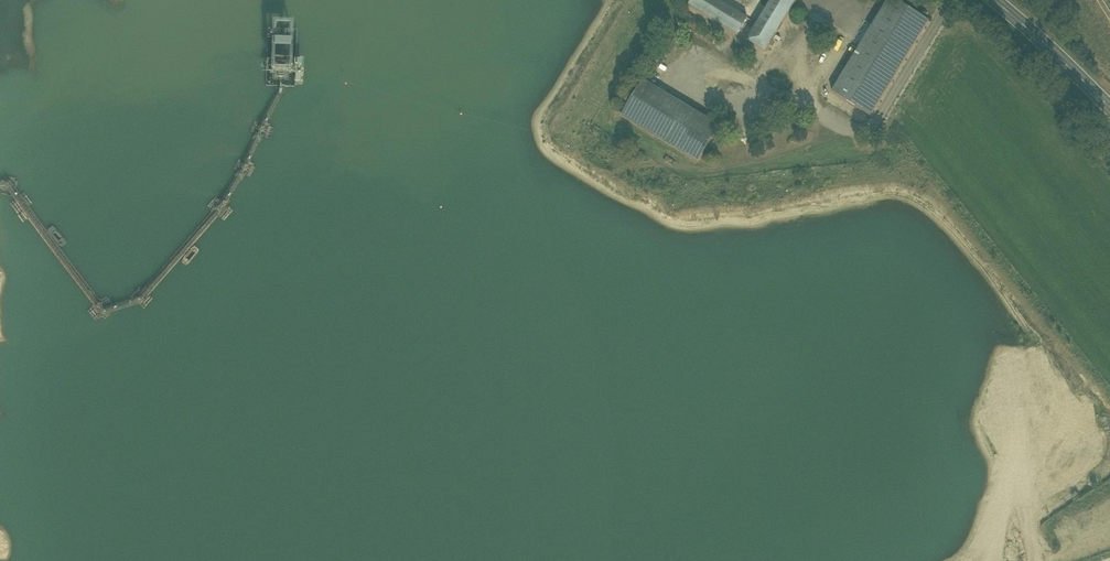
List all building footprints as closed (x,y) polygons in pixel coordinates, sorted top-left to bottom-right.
[(737,36),(748,19),(717,0),(692,0),(688,6),(737,36)] [(794,5),(784,0),(772,0),(747,41),(765,52),(794,5)] [(870,117),(929,22),(893,0),(890,0),(832,93),(870,117)] [(621,116),(698,163),(720,127),(643,81),(621,116)]
